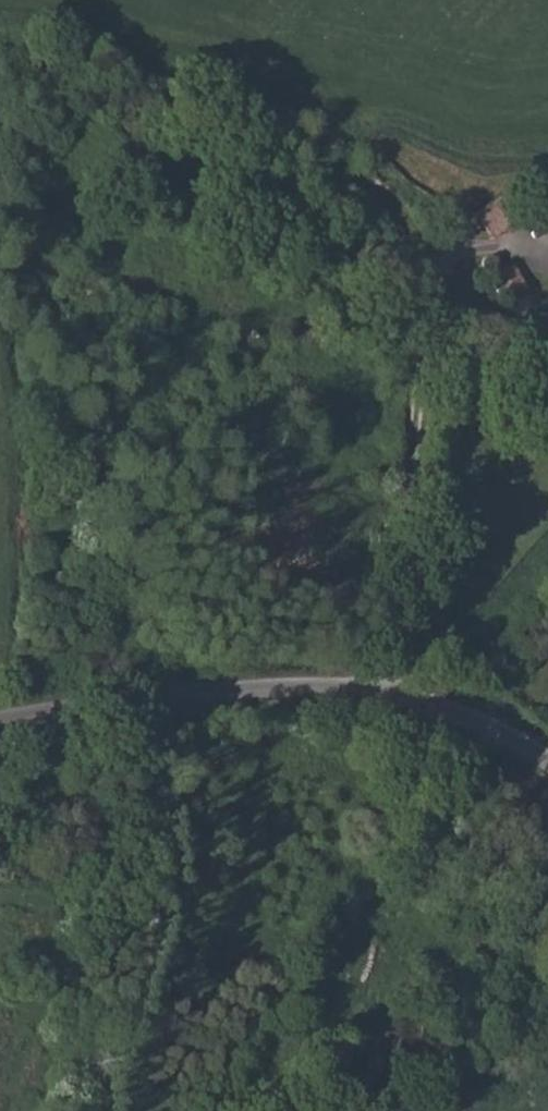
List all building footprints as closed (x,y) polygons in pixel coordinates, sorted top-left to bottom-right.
[(533,205),(527,197),(519,189),(506,202),(498,195),(473,222),(497,243),(533,205)] [(533,290),(512,265),(504,270),(493,261),(485,260),(480,267),(481,272),(511,308),(533,290)]
